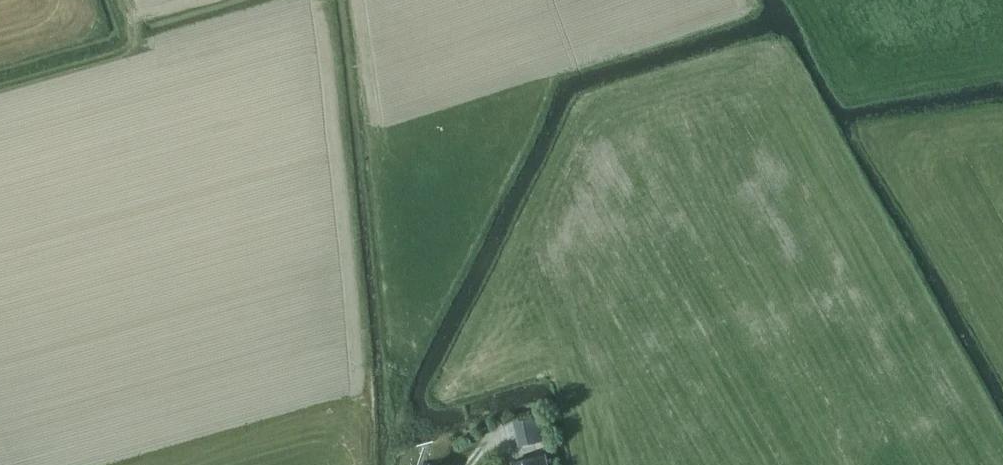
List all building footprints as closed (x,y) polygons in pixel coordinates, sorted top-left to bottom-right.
[(518,445),(542,440),(536,415),(512,420),(518,445)] [(545,454),(512,462),(513,464),(547,464),(545,454)]
